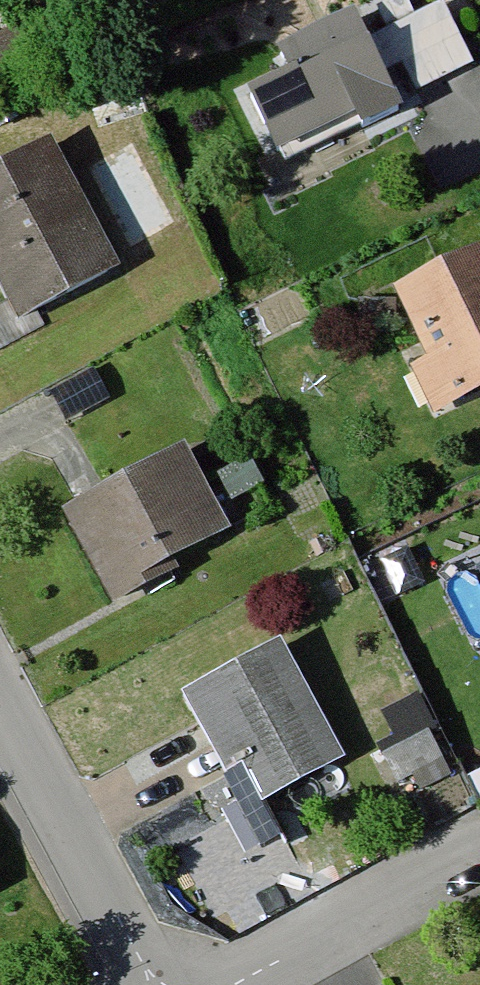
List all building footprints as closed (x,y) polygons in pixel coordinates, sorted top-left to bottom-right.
[(256,85),(284,143),(362,106),(369,121),(410,101),(393,67),(408,60),(423,91),(479,64),(479,56),(453,0),(435,0),(378,27),(366,2),(285,41),(296,65),(256,85)] [(0,157),(0,281),(18,315),(123,263),(55,128),(0,157)] [(401,282),(434,354),(414,363),(435,410),(479,390),(479,246),(401,282)] [(194,439),(65,506),(113,596),(241,528),(194,439)] [(265,802),(350,757),(285,633),(182,688),(226,771),(243,762),(265,802)] [(433,727),(385,751),(401,781),(449,757),(433,727)]
